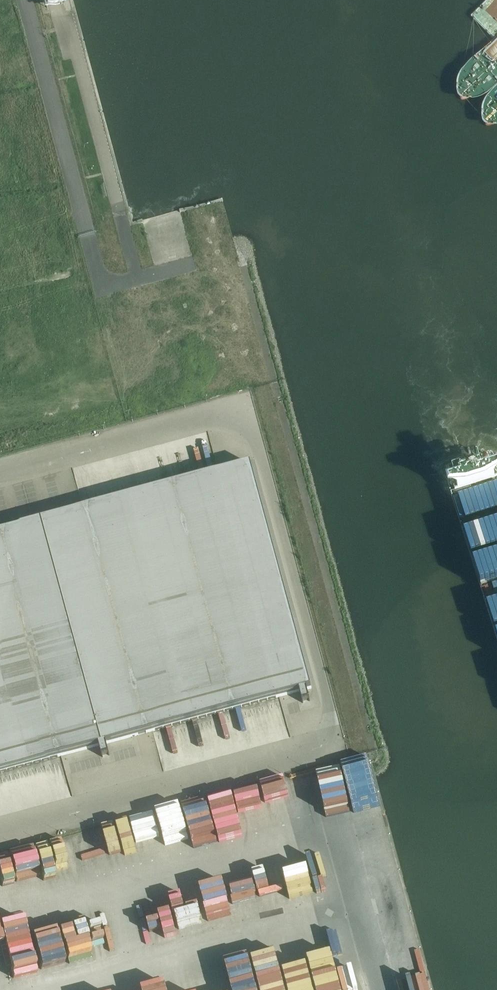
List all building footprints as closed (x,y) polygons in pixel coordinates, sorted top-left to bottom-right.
[(99,745),(102,757),(103,756),(102,755),(108,753),(108,755),(109,755),(106,743),(299,691),(302,703),(303,702),(303,701),(308,699),(309,701),(310,701),(307,689),(311,688),(251,463),(0,531),(0,772),(99,745)] [(140,918),(142,930),(151,928),(148,916),(140,918)]
